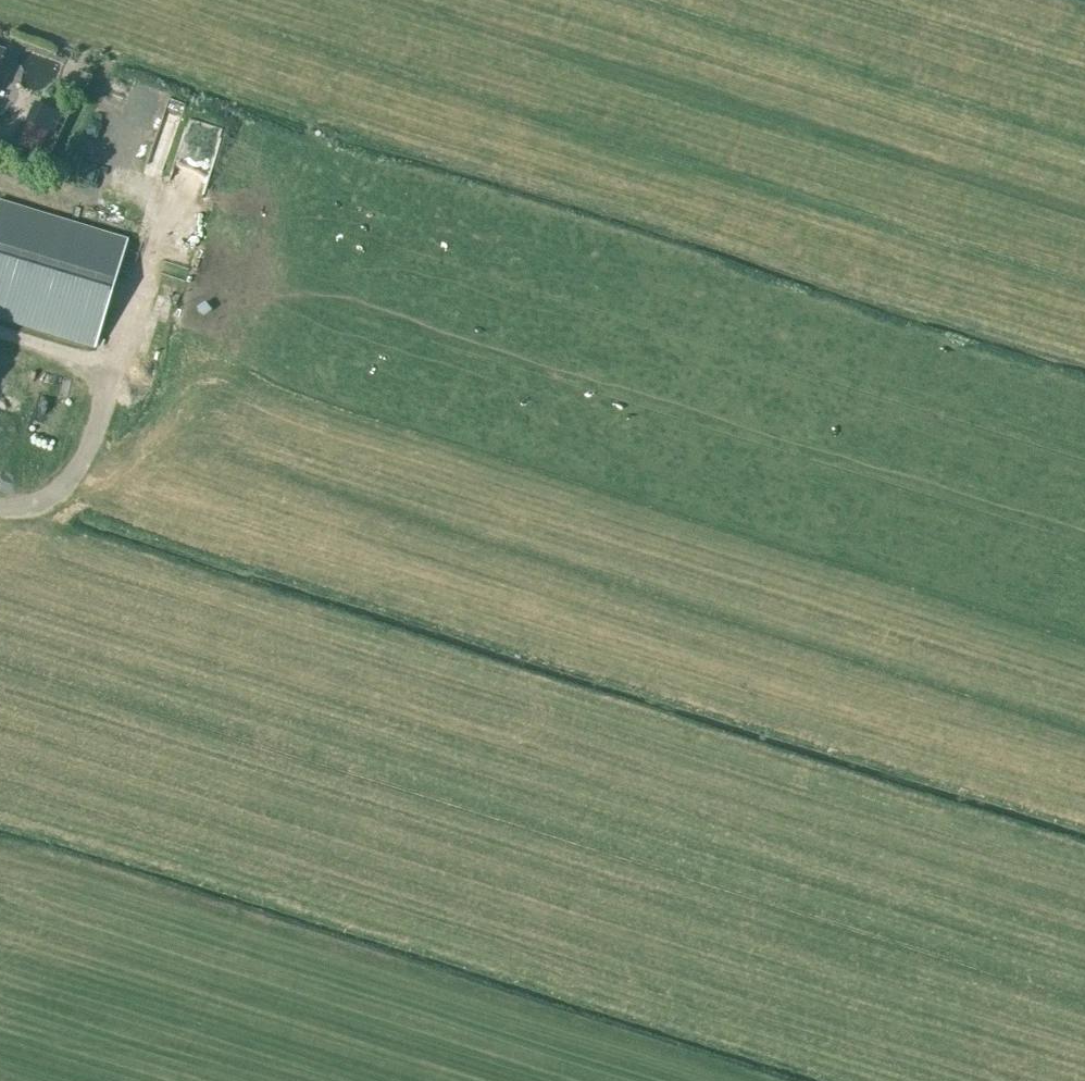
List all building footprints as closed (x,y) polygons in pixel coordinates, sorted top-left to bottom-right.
[(95,349),(128,239),(0,201),(0,321),(95,349)]
